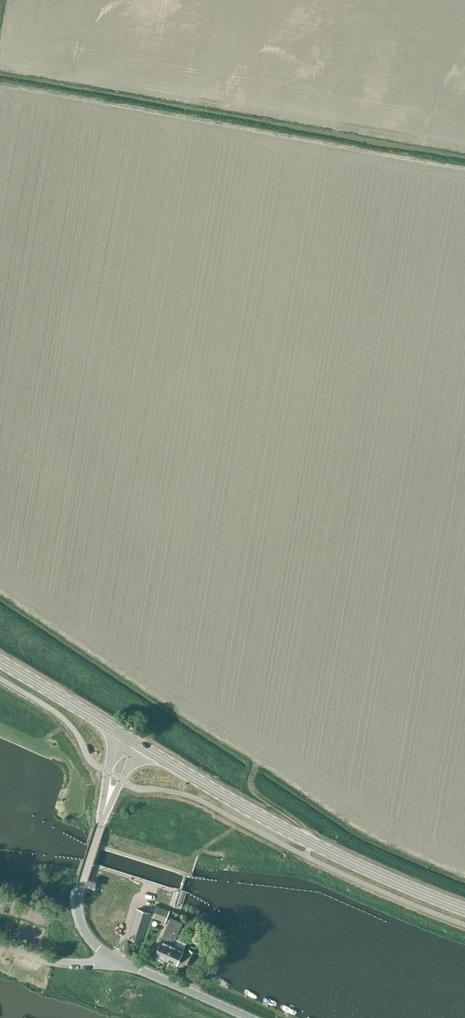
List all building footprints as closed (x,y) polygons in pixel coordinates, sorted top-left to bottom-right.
[(94,889),(96,882),(88,879),(86,886),(94,889)] [(154,917),(165,921),(169,910),(158,905),(154,917)] [(151,913),(137,908),(128,938),(142,942),(151,913)] [(162,938),(154,955),(166,960),(174,940),(175,940),(176,938),(175,938),(181,926),(183,922),(172,917),(162,938)] [(187,929),(181,926),(175,938),(176,938),(182,941),(187,929)] [(176,941),(175,940),(174,940),(166,960),(177,965),(184,948),(175,944),(176,941)] [(192,967),(198,955),(189,952),(184,963),(192,967)]
